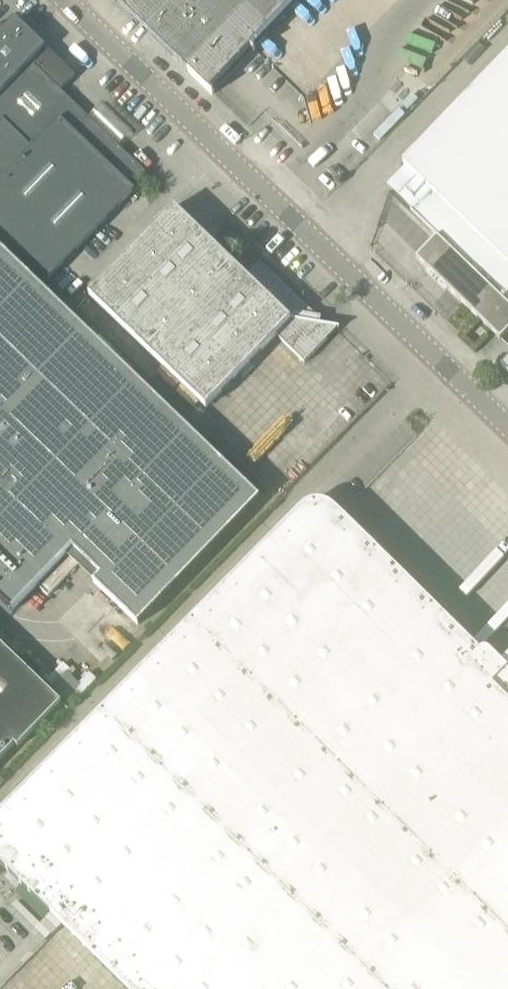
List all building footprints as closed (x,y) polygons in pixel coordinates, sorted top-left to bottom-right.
[(115,2),(147,33),(188,72),(188,73),(212,96),(255,51),(252,49),(299,0),(113,0),(115,2)] [(2,179),(0,181),(0,234),(48,280),(149,176),(60,91),(75,77),(15,19),(3,30),(0,27),(0,177),(2,179)] [(483,323),(499,306),(507,315),(507,55),(403,165),(434,194),(415,214),(410,210),(410,211),(437,237),(416,259),(426,269),(431,273),(433,280),(437,279),(440,283),(443,290),(446,289),(483,323)] [(174,208),(124,260),(89,296),(206,409),(275,336),(304,364),(338,329),(339,330),(339,328),(320,325),(321,318),(316,317),(260,263),(246,277),(174,208)] [(124,613),(138,626),(260,499),(0,248),(0,601),(12,613),(72,550),(100,576),(93,583),(124,613)] [(483,323),(500,340),(507,332),(507,315),(499,306),(483,323)] [(501,664),(491,654),(490,653),(488,652),(487,652),(485,651),(483,652),(482,652),(480,653),(333,509),(331,507),(329,505),(326,504),(324,503),(321,503),(318,503),(316,503),(313,503),(310,504),(308,505),(305,506),(303,508),(301,510),(0,814),(0,865),(126,988),(507,988),(507,657),(501,664)] [(15,746),(18,748),(61,703),(0,644),(0,732),(15,746)] [(15,746),(0,732),(0,761),(15,746)]
